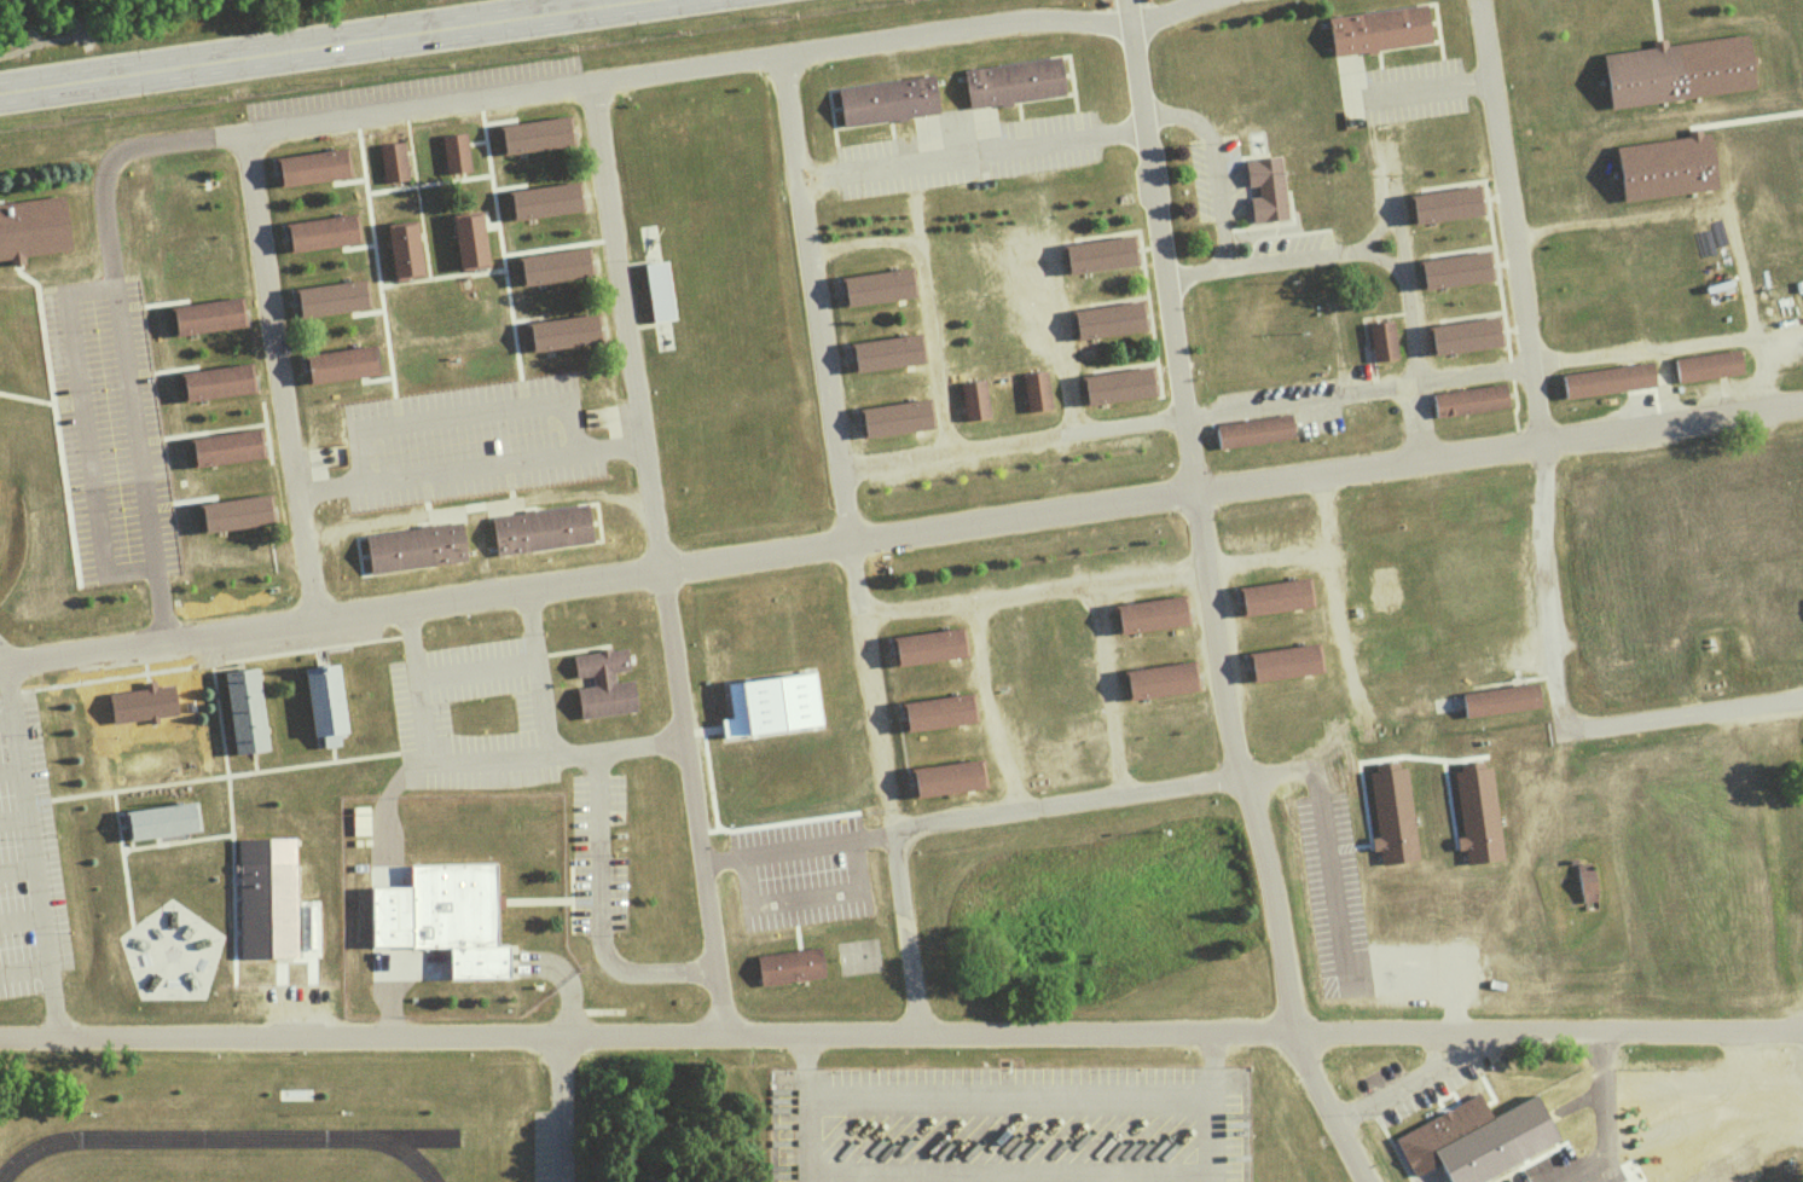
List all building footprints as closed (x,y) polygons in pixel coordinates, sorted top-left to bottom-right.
[(1332,21),(1431,6),(1436,45),(1338,59),(1332,21)] [(1602,56),(1679,44),(1688,99),(1611,111),(1602,56)] [(968,71),(1067,57),(1072,95),(974,110),(968,71)] [(836,89),(935,75),(940,114),(842,128),(836,89)] [(497,129),(572,118),(575,143),(500,155),(497,129)] [(1620,200),(1714,189),(1707,129),(1684,131),(1685,136),(1613,145),(1620,200)] [(440,135),(463,132),(469,172),(446,174),(440,135)] [(378,146),(401,143),(407,182),(384,186),(378,146)] [(274,162),(349,150),(354,175),(279,186),(274,162)] [(1246,162),(1280,157),(1289,222),(1254,227),(1251,198),(1259,197),(1258,186),(1250,187),(1246,162)] [(506,196),(581,184),(585,209),(510,221),(506,196)] [(1413,197),(1482,186),(1486,216),(1416,227),(1413,197)] [(8,258),(9,264),(22,263),(22,255),(68,250),(62,195),(0,202),(0,259),(8,258)] [(452,219),(481,214),(489,267),(460,272),(452,219)] [(283,231),(358,219),(361,244),(286,255),(283,231)] [(387,227),(416,222),(424,276),(395,280),(387,227)] [(1063,244),(1134,233),(1138,263),(1068,274),(1063,244)] [(516,263),(591,251),(595,277),(520,288),(516,263)] [(1422,262),(1491,251),(1496,282),(1426,292),(1422,262)] [(670,319),(664,260),(642,262),(648,321),(670,319)] [(842,279),(912,268),(917,299),(847,309),(842,279)] [(294,295),(369,283),(372,308),(297,320),(294,295)] [(168,311),(243,300),(247,324),(172,336),(168,311)] [(1073,312),(1143,301),(1148,331),(1078,342),(1073,312)] [(527,328),(603,315),(607,341),(532,353),(527,328)] [(1433,329),(1503,318),(1508,348),(1438,359),(1433,329)] [(1367,323),(1390,319),(1396,359),(1373,363),(1367,323)] [(852,344),(921,334),(926,364),(856,375),(852,344)] [(300,361),(376,350),(379,375),(305,387),(300,361)] [(1671,364),(1740,353),(1744,378),(1675,388),(1671,364)] [(1560,378),(1652,361),(1656,387),(1565,402),(1560,378)] [(178,377),(254,365),(257,390),(182,402),(178,377)] [(1021,373),(1044,370),(1050,410),(1027,413),(1021,373)] [(1080,381),(1150,370),(1155,400),(1085,411),(1080,381)] [(961,383),(984,379),(990,419),(967,423),(961,383)] [(1432,395),(1501,386),(1505,410),(1436,421),(1432,395)] [(859,409),(929,398),(934,428),(864,439),(859,409)] [(1218,428),(1287,417),(1291,442),(1222,452),(1218,428)] [(187,444),(262,433),(266,457),(191,469),(187,444)] [(197,508),(272,496),(276,521),(201,533),(197,508)] [(494,520),(593,505),(599,543),(500,557),(494,520)] [(365,539),(464,525),(470,562),(371,578),(365,539)] [(1239,590),(1308,579),(1312,609),(1243,619),(1239,590)] [(1115,608),(1185,597),(1189,627),(1120,638),(1115,608)] [(892,642),(961,631),(966,660),(897,671),(892,642)] [(1248,654),(1317,643),(1322,672),(1253,683),(1248,654)] [(573,659),(627,650),(630,672),(614,674),(616,684),(633,682),(638,713),(580,722),(575,690),(592,686),(591,678),(576,680),(573,659)] [(1125,673),(1195,662),(1199,693),(1130,703),(1125,673)] [(307,667),(337,664),(347,732),(317,737),(307,667)] [(225,674),(260,670),(272,754),(237,759),(225,674)] [(807,671),(724,684),(729,715),(717,718),(719,737),(816,723),(807,671)] [(108,689),(182,678),(187,702),(111,714),(108,689)] [(1466,696),(1535,685),(1540,709),(1469,720),(1466,696)] [(904,706),(973,695),(978,725),(909,736),(904,706)] [(912,771),(981,760),(986,789),(917,800),(912,771)] [(1414,859),(1404,766),(1366,771),(1374,837),(1368,837),(1370,850),(1376,849),(1378,863),(1414,859)] [(1448,781),(1550,766),(1554,790),(1451,805),(1448,781)] [(1500,858),(1489,766),(1451,771),(1459,836),(1452,837),(1454,850),(1462,849),(1464,863),(1500,858)] [(123,816),(198,805),(202,829),(127,841),(123,816)] [(237,838),(295,838),(297,960),(239,961),(237,838)] [(408,868),(493,865),(495,948),(510,948),(510,983),(450,984),(448,952),(411,954),(408,868)] [(755,958),(822,949),(825,980),(760,990),(755,958)] [(1518,1171),(1498,1181),(1447,1181),(1439,1169),(1414,1181),(1391,1141),(1443,1113),(1456,1137),(1490,1119),(1518,1171)]
